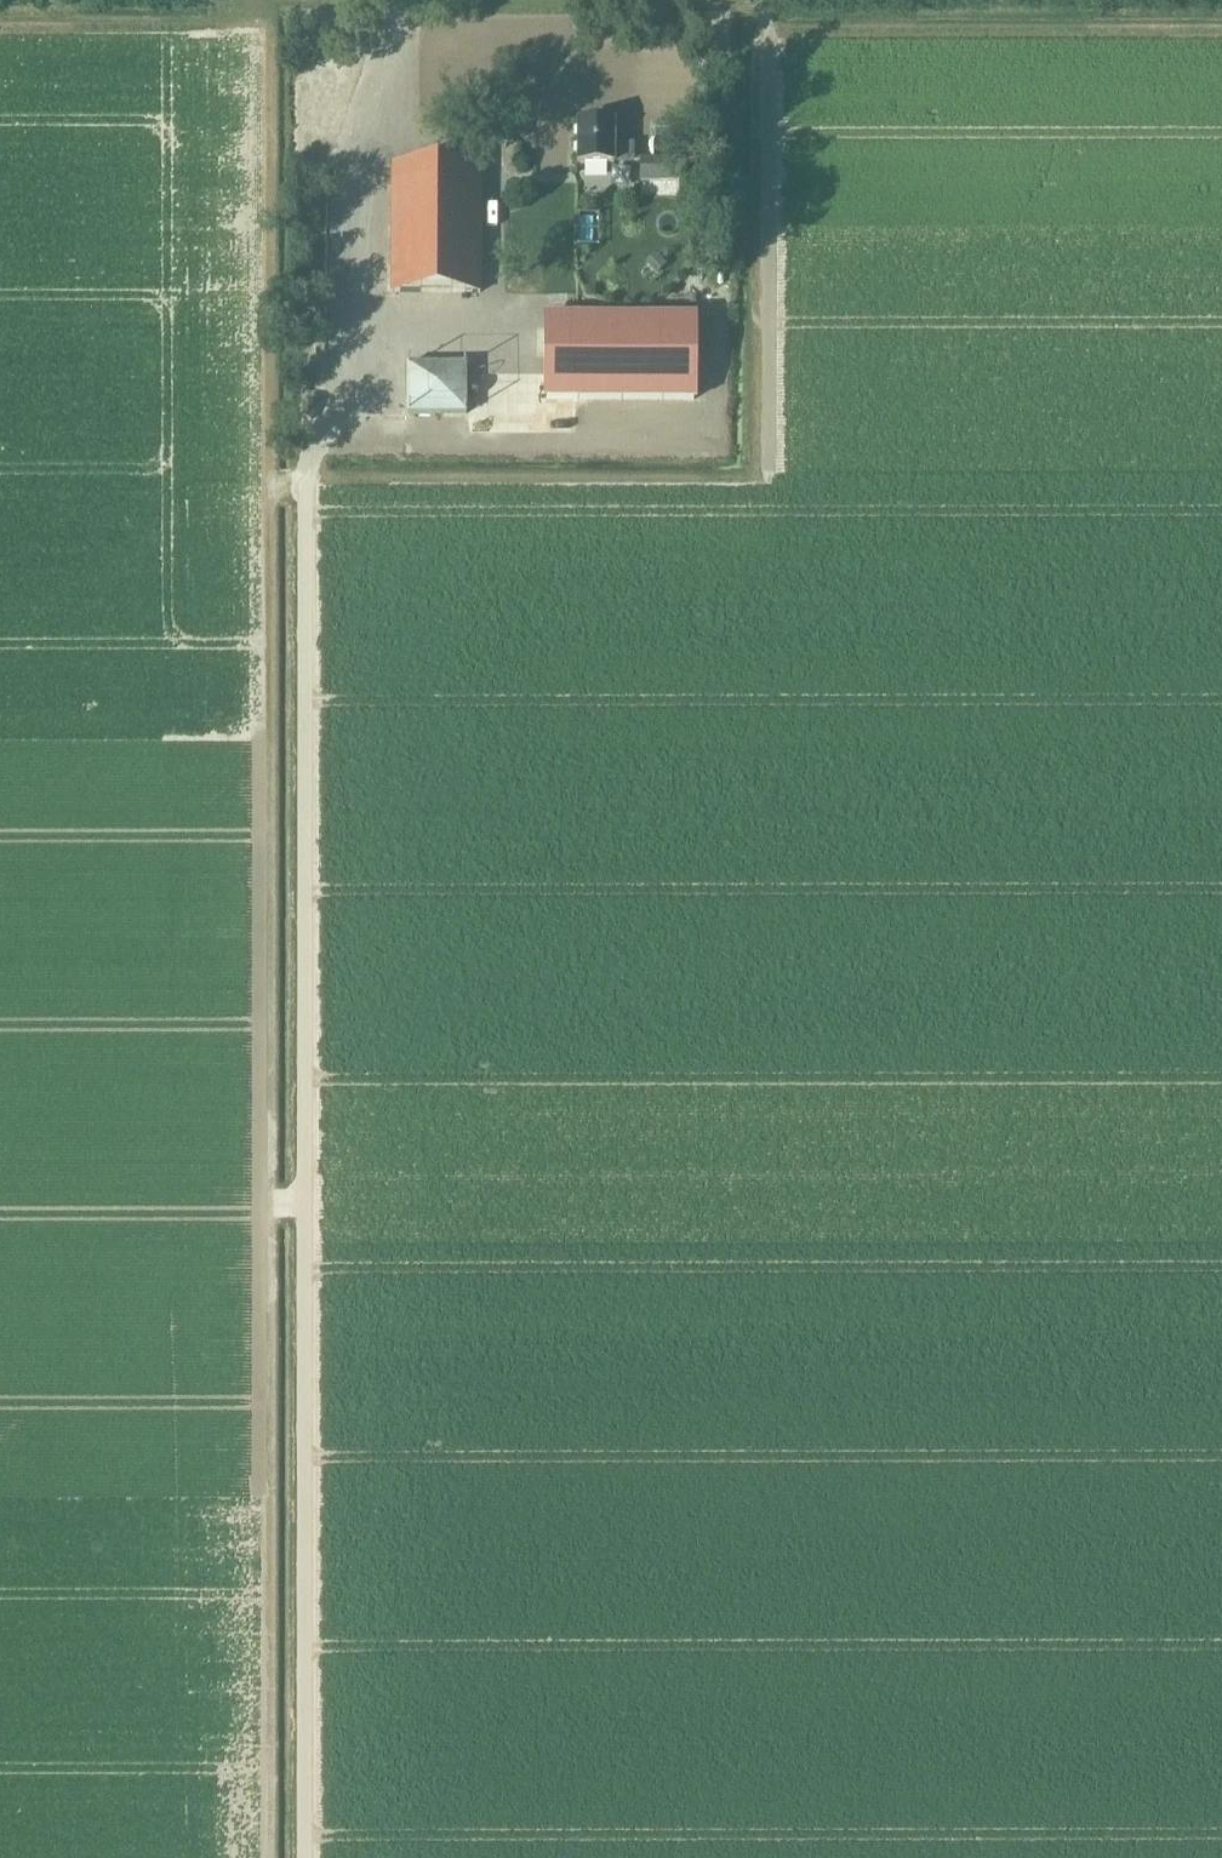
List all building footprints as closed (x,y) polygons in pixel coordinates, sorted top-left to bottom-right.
[(577,122),(576,164),(612,164),(613,159),(632,159),(633,143),(613,143),(613,122),(577,122)] [(393,164),(392,292),(480,292),(481,165),(393,164)] [(695,317),(548,315),(547,399),(694,400),(695,317)] [(407,415),(468,414),(468,363),(406,363),(407,415)]
